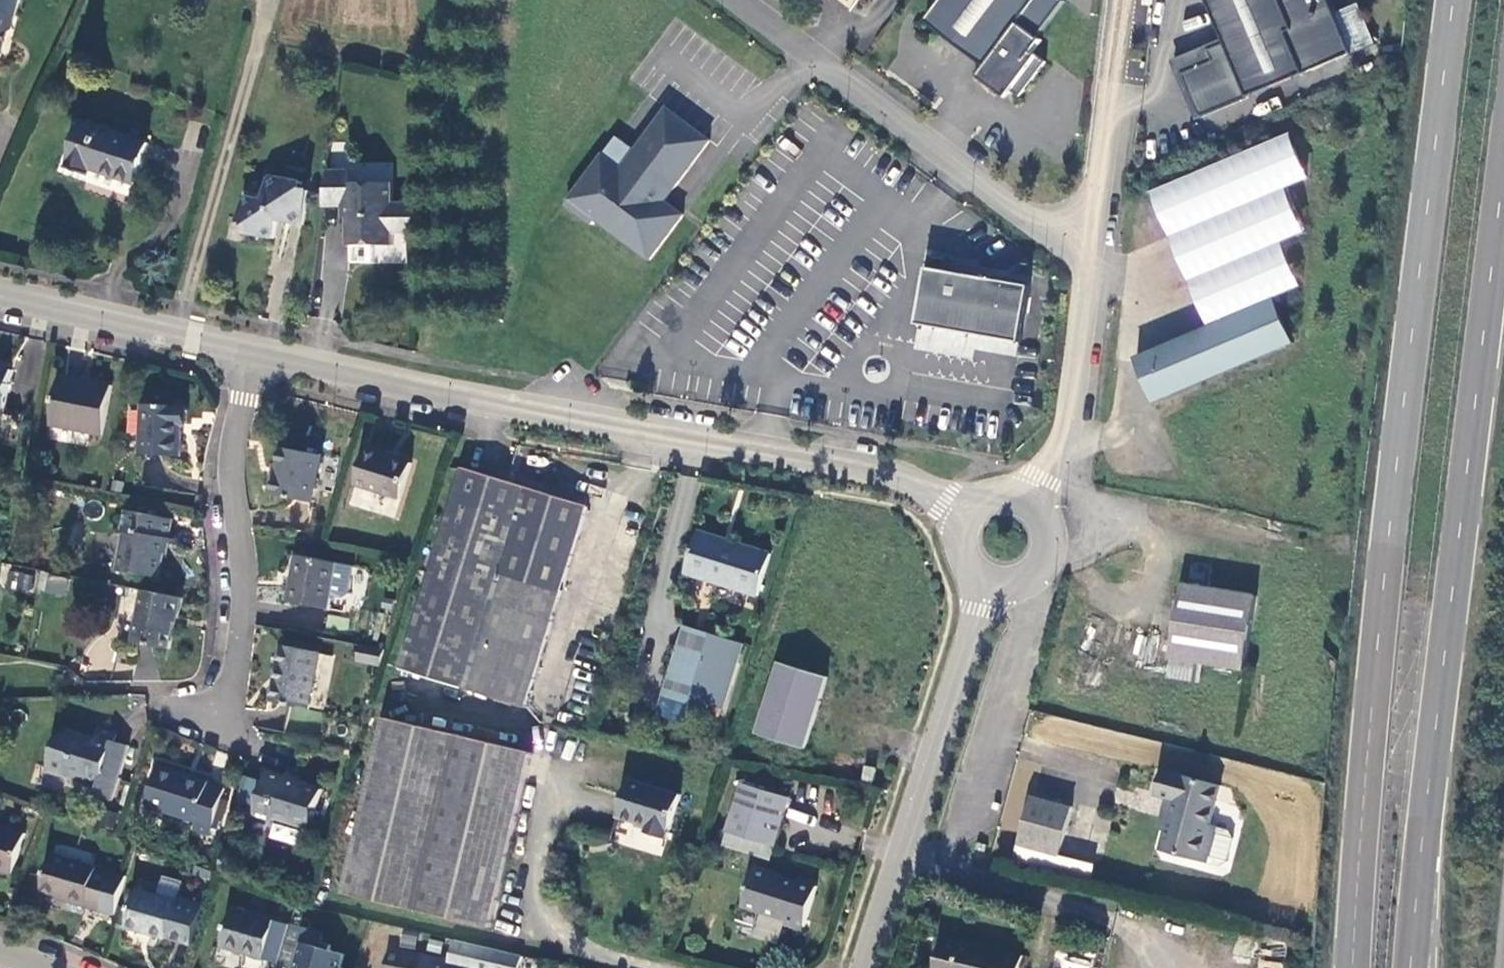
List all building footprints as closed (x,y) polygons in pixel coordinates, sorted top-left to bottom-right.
[(924,23),(984,68),(978,77),(996,91),(1001,85),(1019,98),(1045,64),(1031,53),(1041,41),(1037,38),(1065,0),(941,0),(924,23)] [(1220,36),(1203,43),(1207,54),(1177,67),(1195,109),(1343,46),(1324,0),(1204,0),(1220,36)] [(0,12),(0,63),(4,64),(13,37),(18,39),(24,20),(0,12)] [(708,140),(667,108),(635,149),(617,136),(567,202),(593,222),(597,218),(649,258),(684,213),(664,198),(708,140)] [(147,142),(81,121),(66,168),(89,175),(91,168),(134,182),(147,142)] [(1286,133),(1151,191),(1209,325),(1270,299),(1299,287),(1280,243),(1303,233),(1285,190),(1307,180),(1286,133)] [(341,168),(321,168),(316,207),(340,207),(341,244),(382,244),(382,226),(408,226),(408,197),(388,197),(388,177),(341,178),(341,168)] [(296,182),(262,174),(257,198),(236,193),(230,216),(234,217),(232,223),(239,225),(238,231),(269,238),(273,219),(292,224),(300,191),(294,190),(296,182)] [(946,259),(926,256),(915,324),(1017,342),(1027,286),(944,272),(946,259)] [(1209,325),(1134,357),(1153,402),(1290,344),(1270,299),(1209,325)] [(12,360),(0,358),(0,407),(3,408),(12,360)] [(112,387),(62,377),(52,428),(102,437),(112,387)] [(183,404),(143,404),(142,455),(182,455),(183,404)] [(399,495),(410,459),(383,451),(384,448),(367,443),(355,481),(399,495)] [(321,452),(283,444),(273,487),(311,495),(321,452)] [(527,712),(588,512),(463,475),(403,675),(527,712)] [(170,518),(125,510),(122,529),(128,530),(121,568),(159,575),(170,518)] [(769,555),(697,534),(684,576),(757,598),(769,555)] [(351,564),(295,554),(287,599),(328,607),(330,593),(341,595),(346,591),(351,564)] [(8,590),(30,590),(31,573),(9,572),(8,590)] [(66,593),(68,577),(47,576),(46,591),(66,593)] [(1251,595),(1181,583),(1168,658),(1239,670),(1251,595)] [(181,616),(184,596),(146,590),(136,641),(172,647),(178,615),(181,616)] [(741,646),(683,627),(660,701),(685,708),(686,704),(720,715),(741,646)] [(385,646),(360,641),(356,661),(379,665),(385,646)] [(287,642),(275,698),(294,702),(289,728),(322,735),(327,709),(309,705),(321,649),(287,642)] [(802,749),(819,679),(779,666),(758,736),(802,749)] [(534,754),(387,720),(346,896),(492,931),(534,754)] [(115,801),(131,746),(116,741),(118,733),(101,728),(98,739),(73,732),(61,738),(52,770),(103,785),(99,797),(115,801)] [(1110,733),(1105,756),(1155,766),(1159,743),(1110,733)] [(163,766),(152,805),(200,819),(197,827),(215,832),(228,789),(211,784),(212,780),(163,766)] [(874,788),(876,774),(866,773),(864,786),(874,788)] [(1165,834),(1160,854),(1217,870),(1224,866),(1231,843),(1227,836),(1207,830),(1219,790),(1161,774),(1154,800),(1166,803),(1173,805),(1165,834)] [(326,791),(273,776),(262,818),(281,823),(282,818),(316,827),(326,791)] [(680,798),(624,781),(613,818),(646,829),(643,839),(666,846),(680,798)] [(786,801),(741,787),(728,833),(772,846),(786,801)] [(1072,809),(1032,799),(1019,848),(1016,862),(1093,882),(1097,867),(1059,858),(1072,809)] [(1173,805),(1166,803),(1158,832),(1165,834),(1173,805)] [(0,826),(0,868),(18,873),(29,835),(0,826)] [(131,875),(57,854),(46,891),(71,898),(71,900),(120,914),(131,875)] [(753,871),(742,909),(791,923),(790,927),(804,931),(817,886),(803,882),(802,885),(753,871)] [(170,938),(196,946),(207,905),(181,898),(180,902),(139,891),(128,931),(169,943),(170,938)] [(285,900),(278,921),(291,925),(297,904),(285,900)] [(278,921),(237,909),(226,946),(267,959),(278,921)] [(294,954),(330,967),(347,967),(356,945),(314,929),(312,934),(303,931),(294,954)] [(942,937),(935,967),(1019,967),(1022,956),(942,937)] [(525,954),(457,938),(451,959),(450,963),(426,957),(423,967),(522,967),(525,954)] [(408,967),(423,967),(426,957),(395,949),(391,964),(408,967)] [(1089,958),(1057,955),(1056,967),(1088,967),(1089,958)]
